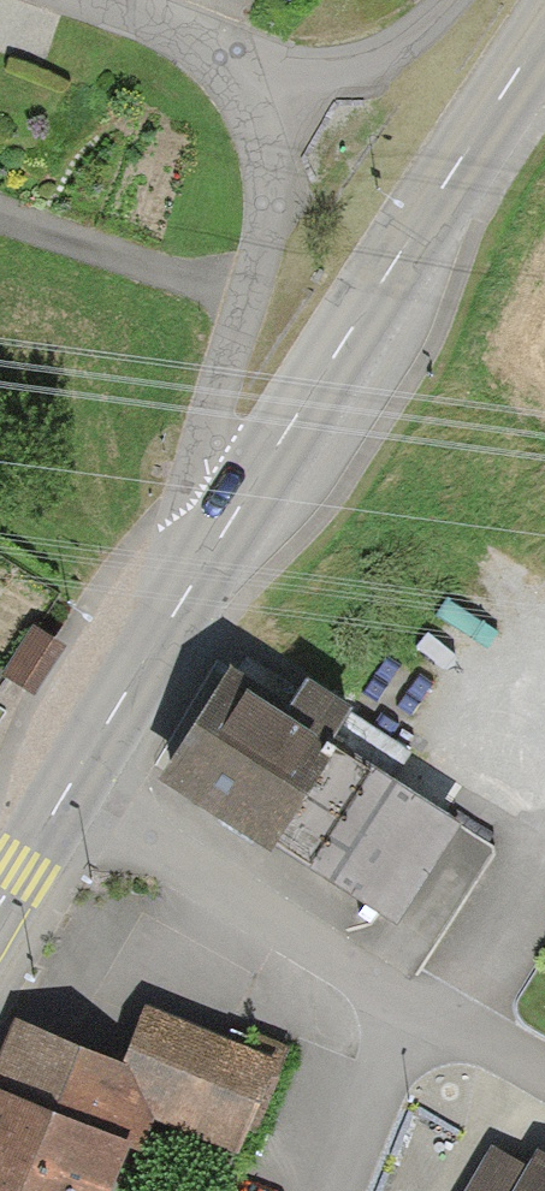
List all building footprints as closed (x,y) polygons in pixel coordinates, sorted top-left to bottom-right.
[(63,647),(34,628),(3,673),(32,692),(63,647)] [(292,710),(233,677),(162,788),(272,859),(278,851),(398,924),(462,827),(392,783),(412,754),(308,685),(292,710)] [(128,1155),(140,1160),(154,1125),(234,1157),(274,1060),(149,1010),(125,1070),(9,1023),(0,1046),(0,1190),(114,1190),(128,1155)] [(493,1150),(468,1190),(544,1190),(544,1159),(537,1155),(528,1171),(493,1150)]
